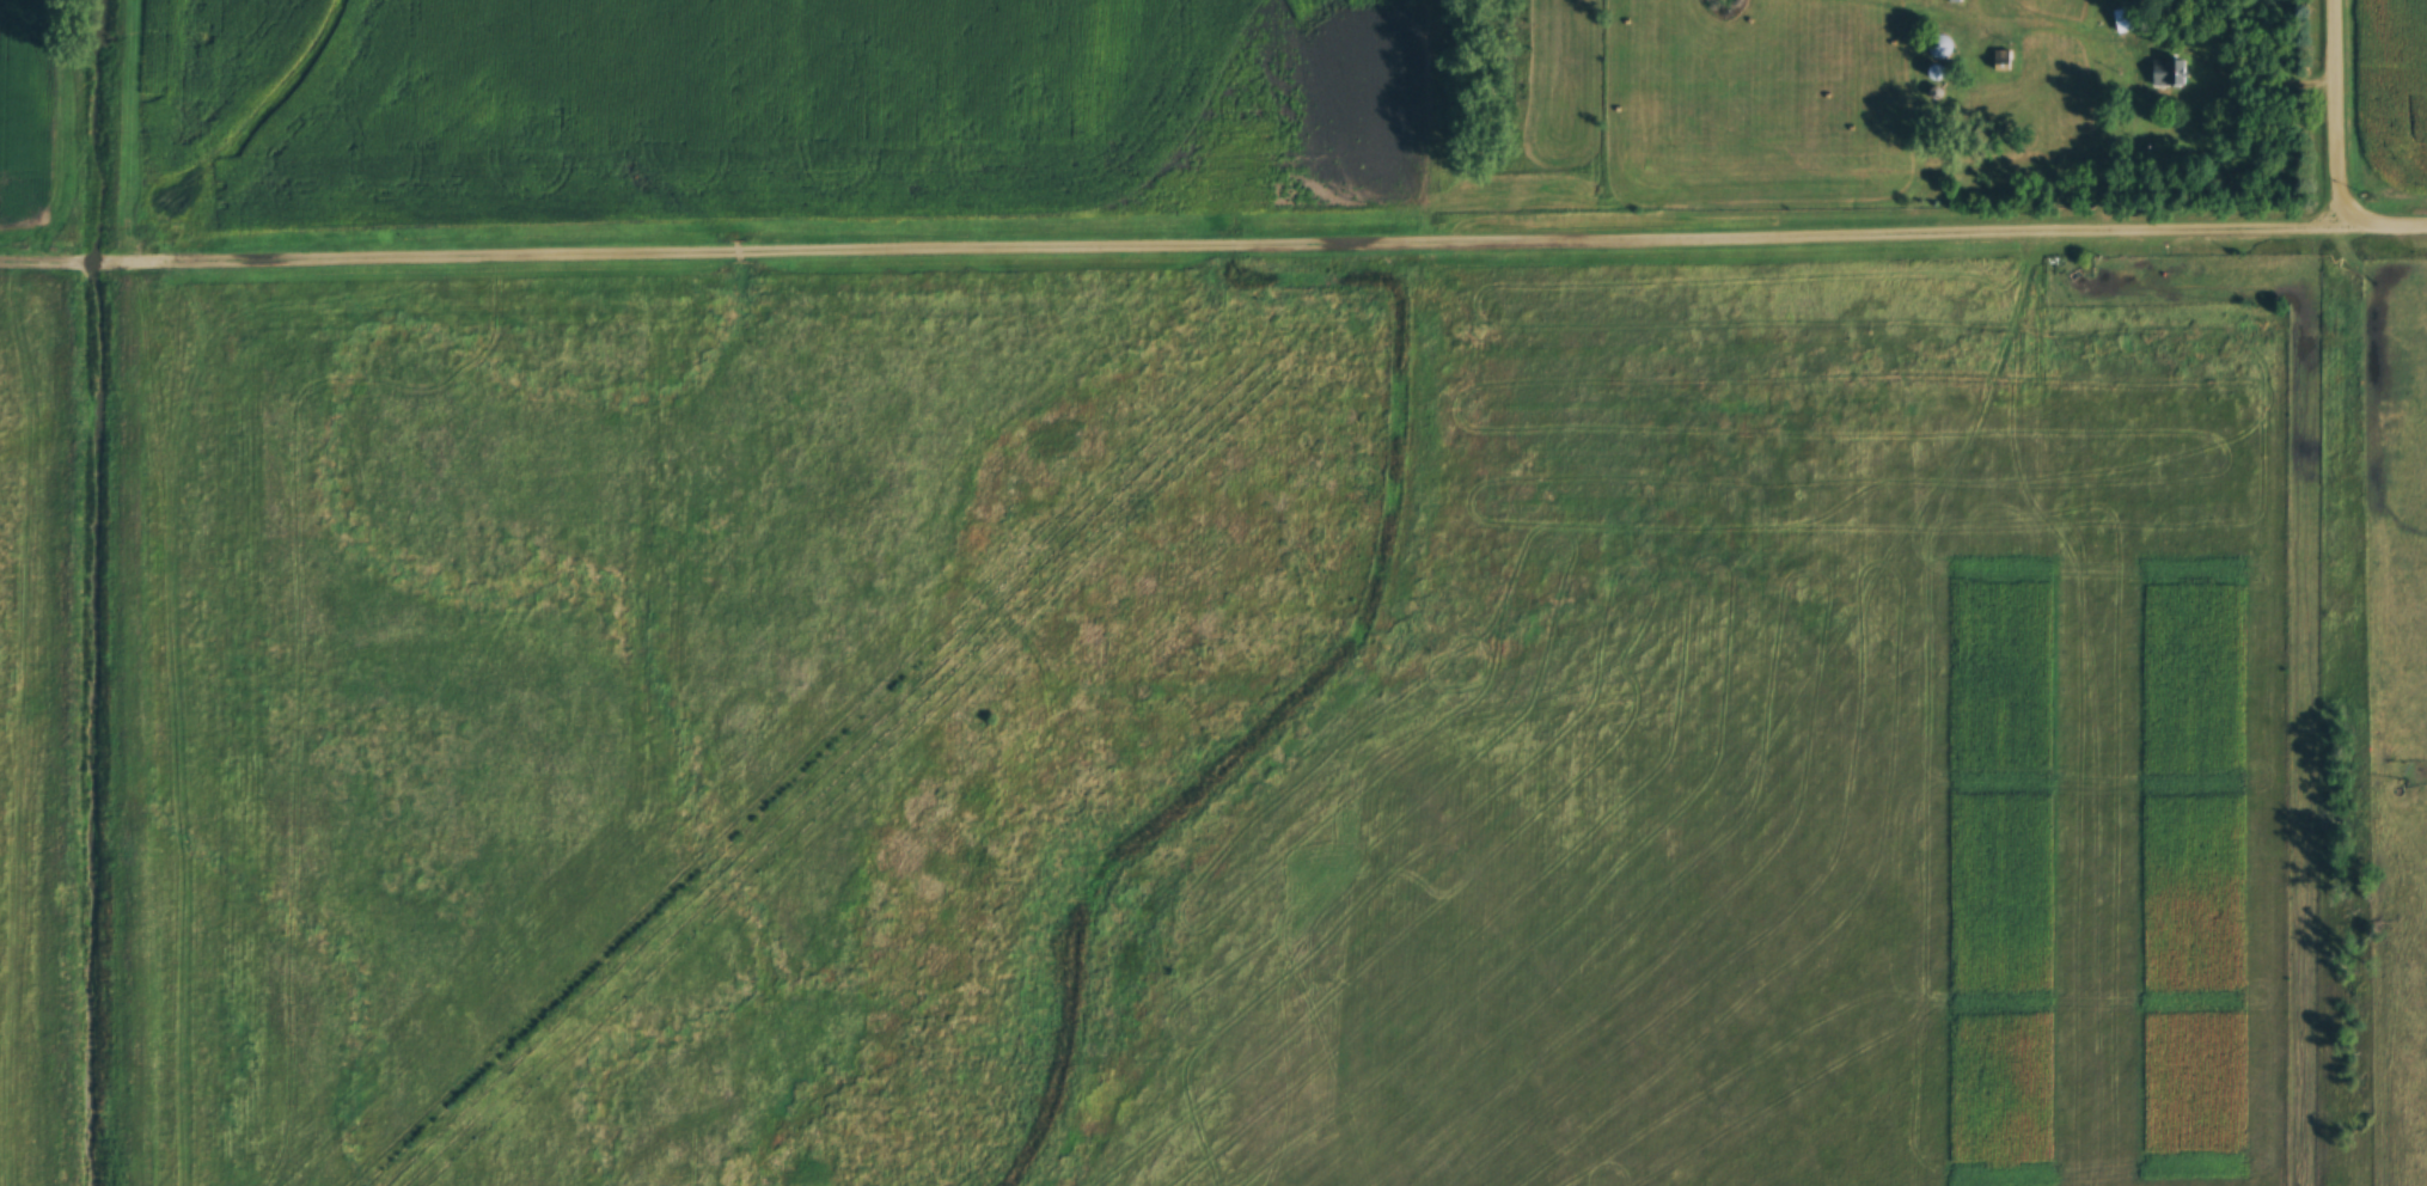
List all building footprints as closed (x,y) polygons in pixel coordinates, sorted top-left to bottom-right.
[(2112,12),(2116,36),(2143,31),(2139,7),(2112,12)] [(1928,38),(1928,59),(1949,59),(1949,38),(1928,38)] [(2151,63),(2151,87),(2184,87),(2184,63),(2151,63)]
